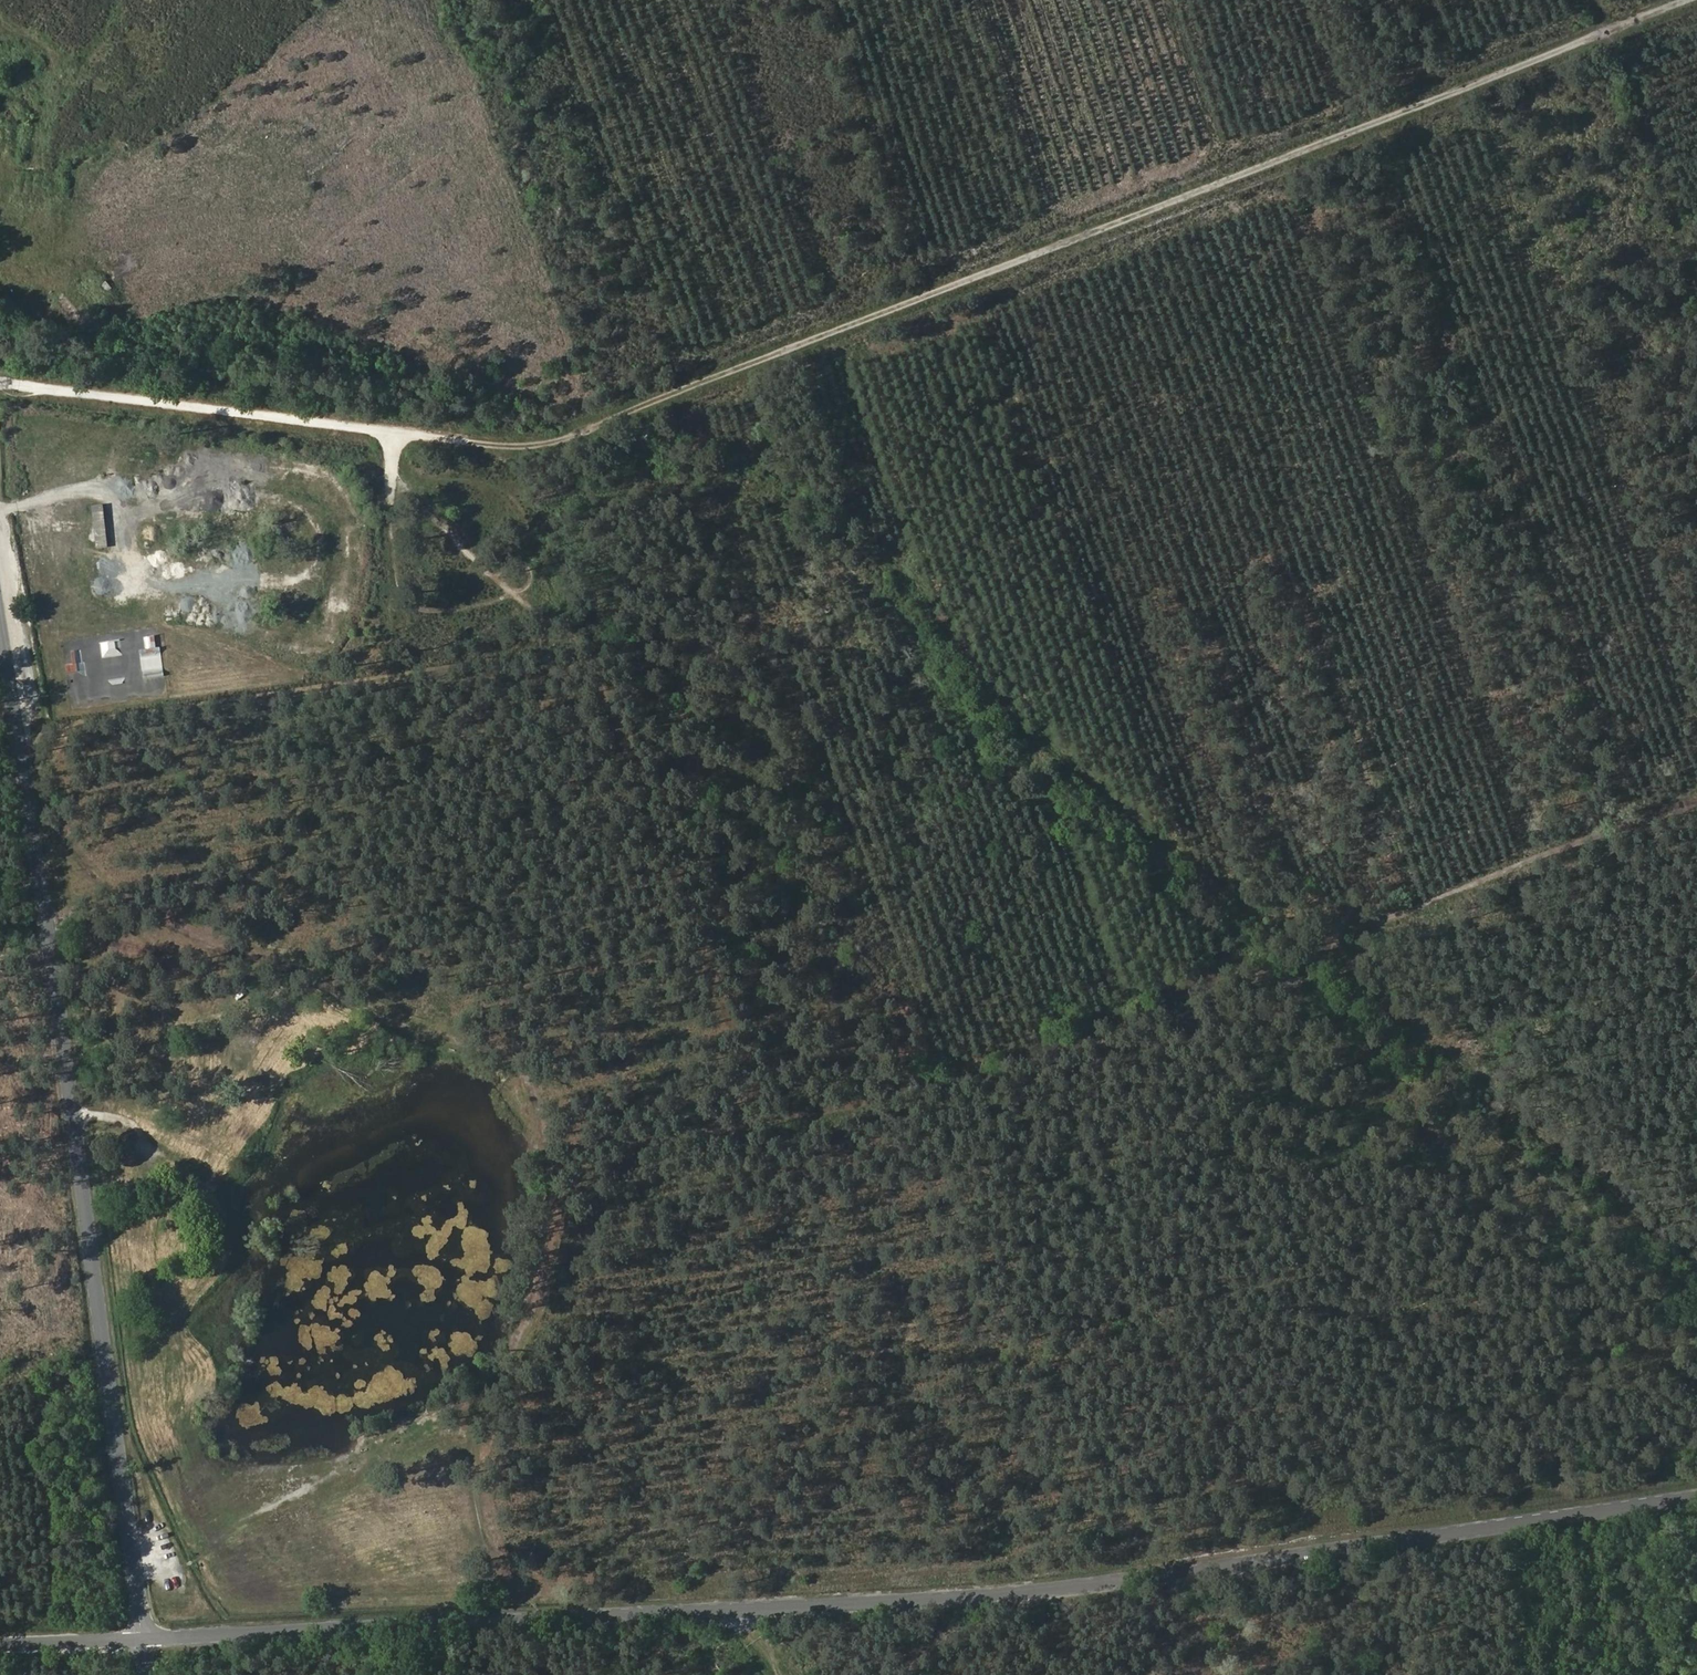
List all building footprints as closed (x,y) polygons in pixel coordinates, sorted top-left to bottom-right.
[(107,546),(102,506),(92,507),(97,547),(107,546)] [(142,675),(162,672),(155,634),(143,636),(145,648),(138,650),(142,675)] [(99,642),(102,658),(122,655),(119,638),(99,642)] [(74,650),(78,674),(85,673),(81,649),(74,650)]
